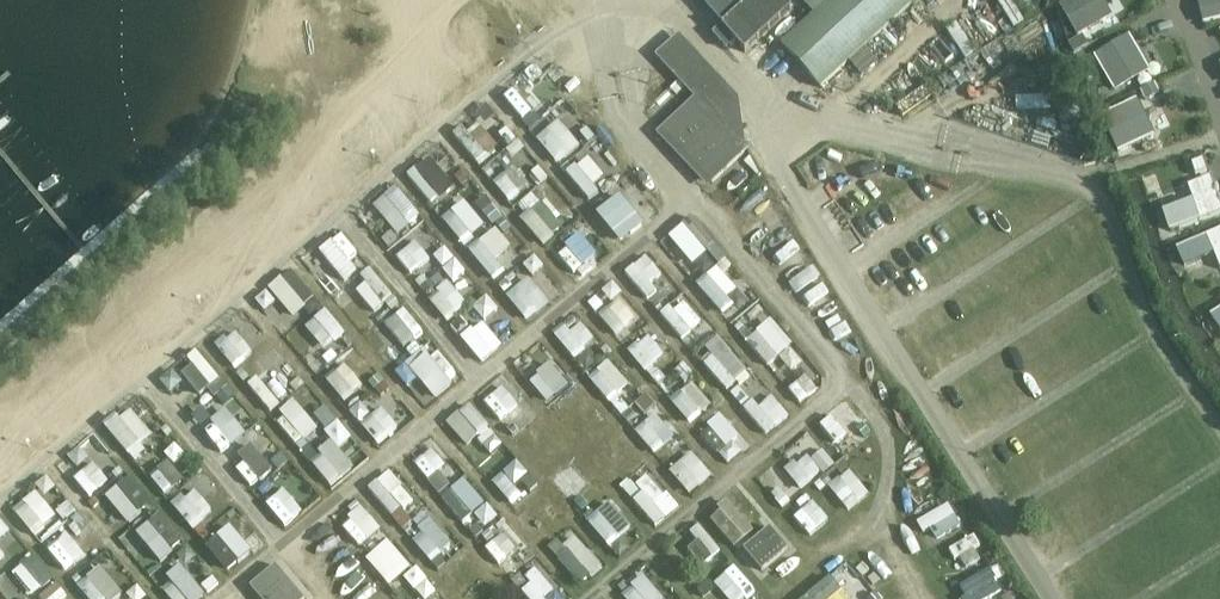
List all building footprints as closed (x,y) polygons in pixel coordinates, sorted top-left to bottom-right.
[(725,25),(723,27),(745,54),(794,10),(785,0),(702,0),(725,25)] [(781,45),(821,89),(918,0),(831,0),(781,45)] [(1005,13),(1027,0),(997,0),(1005,13)] [(1110,17),(1100,0),(1070,0),(1060,6),(1077,36),(1110,17)] [(1197,5),(1203,26),(1219,21),(1219,0),(1216,0),(1197,5)] [(1035,6),(1038,30),(1052,28),(1049,4),(1035,6)] [(1004,58),(1038,42),(1032,29),(998,45),(1004,58)] [(1128,35),(1095,54),(1116,89),(1148,70),(1128,35)] [(1082,36),(1068,44),(1074,54),(1088,46),(1082,36)] [(714,111),(728,98),(675,39),(656,55),(695,98),(661,128),(711,183),(748,150),(714,111)] [(938,73),(961,57),(955,48),(931,64),(938,73)] [(981,71),(1000,58),(994,49),(975,61),(981,71)] [(1073,56),(1081,70),(1090,65),(1082,51),(1073,56)] [(1016,74),(1050,64),(1046,52),(1012,63),(1016,74)] [(988,77),(979,87),(1006,111),(1025,90),(997,65),(987,76),(988,77)] [(1050,106),(1062,103),(1053,71),(1041,75),(1050,106)] [(1036,72),(1023,76),(1033,108),(1047,104),(1036,72)] [(898,96),(923,88),(919,76),(894,84),(898,96)] [(1144,100),(1159,92),(1154,82),(1139,89),(1144,100)] [(1139,100),(1103,118),(1120,152),(1156,134),(1139,100)] [(551,104),(528,124),(551,151),(574,132),(551,104)] [(455,135),(477,162),(486,155),(464,128),(455,135)] [(485,167),(502,189),(523,172),(506,151),(485,167)] [(1203,160),(1191,164),(1195,176),(1207,172),(1203,160)] [(441,196),(417,168),(408,176),(431,204),(441,196)] [(590,201),(597,195),(581,176),(574,182),(590,201)] [(520,199),(532,186),(522,177),(510,190),(520,199)] [(1164,213),(1171,232),(1219,214),(1219,204),(1210,177),(1187,186),(1193,203),(1164,213)] [(739,212),(767,192),(759,181),(731,202),(739,212)] [(526,198),(546,215),(552,208),(557,212),(571,196),(556,183),(543,197),(534,189),(526,198)] [(601,207),(616,224),(635,206),(620,190),(601,207)] [(494,206),(477,227),(492,239),(509,218),(494,206)] [(753,237),(782,216),(775,206),(745,227),(753,237)] [(556,238),(531,210),(520,219),(546,248),(556,238)] [(402,262),(423,244),(406,225),(386,242),(402,262)] [(553,247),(569,264),(592,243),(575,226),(553,247)] [(791,228),(762,249),(778,273),(808,253),(791,228)] [(1177,248),(1185,266),(1213,254),(1219,270),(1219,230),(1177,248)] [(364,260),(341,233),(331,241),(354,268),(364,260)] [(709,260),(690,237),(681,245),(699,268),(709,260)] [(509,274),(483,242),(471,251),(497,283),(509,274)] [(407,268),(419,281),(429,271),(417,258),(407,268)] [(782,277),(791,291),(819,272),(811,259),(782,277)] [(439,308),(460,292),(441,266),(419,282),(439,308)] [(627,274),(649,301),(658,293),(636,266),(627,274)] [(384,305),(393,297),(372,270),(363,278),(384,305)] [(794,294),(803,305),(828,285),(819,274),(794,294)] [(612,282),(591,299),(609,322),(630,305),(612,282)] [(732,306),(715,286),(707,294),(723,313),(732,306)] [(675,324),(694,307),(677,287),(658,304),(675,324)] [(541,315),(520,288),(510,297),(530,323),(541,315)] [(818,319),(838,305),(828,289),(807,304),(818,319)] [(321,295),(297,310),(313,336),(337,322),(321,295)] [(475,307),(454,323),(472,346),(493,330),(475,307)] [(832,308),(821,325),(831,332),(842,314),(832,308)] [(1199,318),(1211,344),(1219,341),(1219,308),(1199,318)] [(699,328),(724,356),(734,347),(709,319),(699,328)] [(634,357),(658,346),(645,320),(622,331),(634,357)] [(829,336),(846,354),(863,339),(847,320),(829,336)] [(555,334),(575,357),(586,348),(566,324),(555,334)] [(770,367),(780,358),(759,333),(749,342),(770,367)] [(432,340),(422,348),(441,370),(450,363),(432,340)] [(614,400),(622,393),(609,379),(621,369),(601,346),(581,364),(614,400)] [(336,349),(317,367),(337,388),(356,371),(336,349)] [(222,379),(199,352),(190,360),(213,387),(222,379)] [(706,365),(729,392),(738,384),(715,357),(706,365)] [(791,390),(811,376),(798,359),(779,373),(791,390)] [(264,360),(245,376),(262,396),(281,380),(264,360)] [(679,409),(704,396),(688,368),(664,381),(679,409)] [(621,391),(628,404),(647,394),(640,380),(621,391)] [(550,396),(569,426),(592,412),(573,381),(550,396)] [(364,382),(344,399),(372,430),(392,412),(372,390),(372,391),(364,382)] [(287,386),(266,404),(288,431),(310,413),(287,386)] [(208,436),(235,424),(223,397),(195,410),(208,436)] [(692,414),(699,422),(718,407),(711,399),(692,414)] [(745,409),(768,436),(777,428),(754,402),(745,409)] [(521,407),(504,423),(529,449),(545,433),(521,407)] [(718,441),(736,422),(720,408),(702,426),(718,441)] [(125,454),(138,443),(112,411),(98,423),(125,454)] [(845,434),(828,414),(817,423),(834,443),(845,434)] [(467,427),(479,443),(470,450),(475,456),(500,437),(484,415),(467,427)] [(597,445),(613,428),(605,421),(589,438),(597,445)] [(636,432),(656,455),(666,447),(646,424),(636,432)] [(320,472),(342,458),(323,427),(301,441),(320,472)] [(225,451),(243,472),(263,456),(245,435),(225,451)] [(684,441),(664,459),(682,479),(702,461),(684,441)] [(795,450),(812,471),(820,464),(804,444),(795,450)] [(64,465),(81,484),(102,466),(85,447),(64,465)] [(167,473),(176,466),(160,447),(151,454),(167,473)] [(479,463),(496,481),(514,466),(497,447),(479,463)] [(793,448),(783,457),(802,481),(813,472),(812,471),(795,450),(793,448)] [(546,469),(567,492),(586,474),(566,452),(546,469)] [(150,457),(142,464),(157,480),(165,473),(150,457)] [(647,490),(658,480),(635,457),(615,476),(649,512),(658,503),(647,490)] [(753,471),(764,492),(783,482),(772,462),(753,471)] [(103,476),(113,498),(136,487),(126,466),(103,476)] [(275,510),(294,494),(276,472),(257,487),(275,510)] [(837,476),(826,485),(847,511),(858,502),(837,476)] [(397,506),(374,479),(365,487),(388,514),(397,506)] [(103,512),(116,499),(97,480),(84,494),(103,512)] [(798,484),(779,498),(793,517),(812,503),(798,484)] [(460,521),(469,514),(448,489),(439,497),(460,521)] [(167,502),(190,530),(201,520),(178,493),(167,502)] [(59,506),(66,522),(80,516),(73,500),(59,506)] [(30,534),(39,526),(19,501),(9,509),(30,534)] [(711,521),(735,549),(754,532),(728,501),(718,509),(720,513),(711,521)] [(154,502),(133,517),(148,537),(168,522),(154,502)] [(419,545),(440,530),(422,505),(401,519),(419,545)] [(920,520),(926,530),(951,516),(945,505),(920,520)] [(624,540),(600,513),(590,522),(613,549),(624,540)] [(36,544),(70,561),(78,545),(71,542),(77,531),(50,517),(36,544)] [(713,558),(722,550),(699,524),(690,532),(713,558)] [(322,526),(309,540),(308,539),(298,549),(323,572),(346,547),(322,526)] [(509,559),(483,528),(473,537),(499,568),(509,559)] [(762,571),(788,549),(769,528),(744,550),(762,571)] [(953,560),(979,545),(973,535),(947,549),(953,560)] [(237,563),(215,536),(204,545),(226,573),(237,563)] [(374,550),(398,579),(410,569),(385,541),(374,550)] [(593,578),(569,551),(560,559),(584,586),(593,578)] [(18,564),(38,588),(49,579),(29,555),(18,564)] [(86,588),(106,573),(94,556),(73,571),(86,588)] [(2,587),(16,578),(3,557),(0,559),(0,584),(2,587)] [(949,572),(962,597),(973,591),(966,577),(985,568),(980,557),(949,572)] [(798,576),(807,589),(823,576),(814,563),(798,576)] [(127,565),(113,572),(120,587),(134,579),(127,565)] [(276,565),(250,587),(261,598),(304,598),(276,565)] [(750,598),(755,598),(762,594),(738,566),(729,574),(750,598)] [(520,590),(528,598),(543,598),(542,598),(551,590),(532,568),(522,576),(528,583),(520,590)] [(849,594),(871,582),(867,573),(844,585),(849,594)] [(167,598),(185,598),(169,580),(159,588),(167,598)] [(967,598),(991,598),(1001,593),(995,583),(967,598)] [(28,597),(20,584),(7,592),(11,598),(26,598),(28,597)] [(624,598),(640,598),(627,584),(618,591),(624,598)] [(64,586),(45,596),(46,598),(71,598),(64,586)] [(898,590),(881,598),(903,598),(898,590)]
